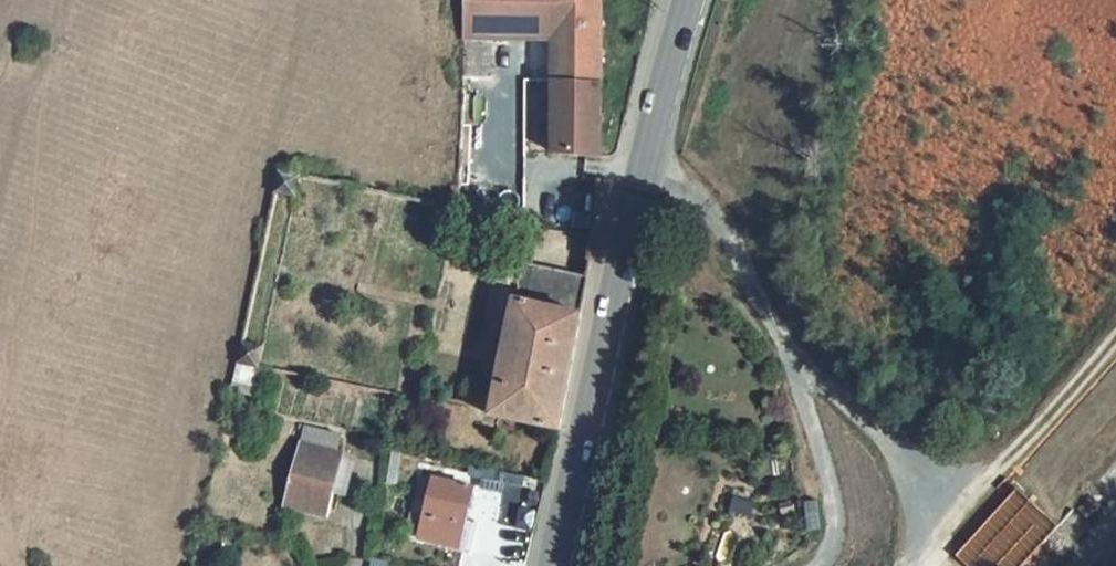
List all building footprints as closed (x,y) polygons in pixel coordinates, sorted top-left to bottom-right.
[(486,36),(538,37),(538,83),(587,88),(590,0),(460,0),(459,33),(486,36)] [(457,76),(483,77),(486,36),(459,33),(457,76)] [(457,76),(455,108),(494,111),(495,79),(483,77),(457,76)] [(537,153),(584,155),(587,88),(538,83),(537,153)] [(551,436),(577,319),(579,276),(515,263),(480,420),(551,436)] [(240,344),(236,364),(250,367),(254,349),(240,344)] [(250,396),(254,368),(250,367),(236,364),(230,393),(250,396)] [(324,439),(284,431),(283,435),(324,444),(323,443),(324,439)] [(329,445),(328,445),(324,444),(283,435),(267,508),(314,521),(317,503),(325,466),(329,445)] [(341,452),(329,490),(341,494),(353,456),(341,452)] [(327,504),(333,469),(325,466),(317,503),(327,504)] [(509,525),(531,530),(543,483),(480,471),(479,488),(516,498),(509,525)] [(429,479),(415,538),(458,548),(472,489),(429,479)] [(953,554),(967,565),(994,565),(1001,559),(1009,565),(1051,565),(1085,527),(1069,513),(1058,525),(1013,486),(953,554)]
